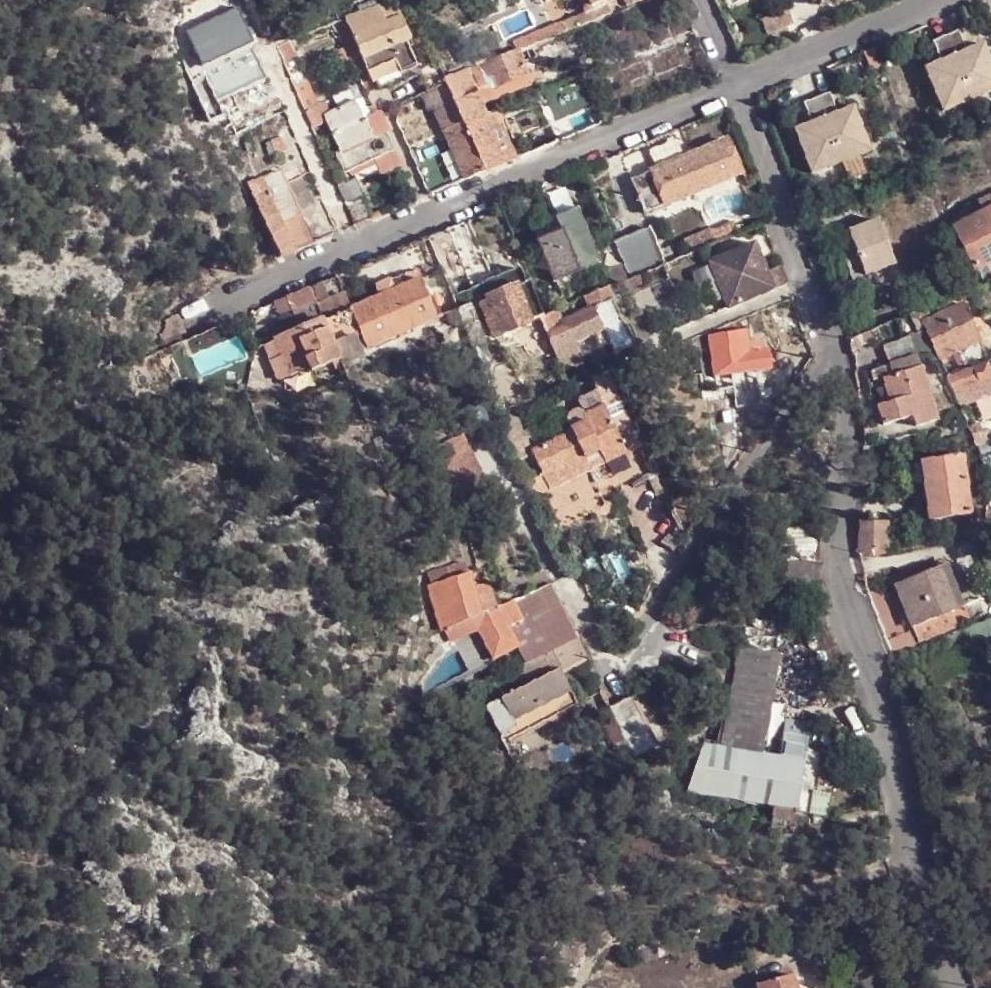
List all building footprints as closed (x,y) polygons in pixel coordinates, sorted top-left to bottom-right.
[(615,0),(585,0),(589,11),(615,0)] [(627,9),(650,0),(623,0),(627,9)] [(418,44),(401,1),(385,8),(382,1),(363,9),(366,15),(362,17),(361,16),(348,21),(368,68),(373,66),(379,80),(383,78),(388,92),(428,75),(414,46),(418,44)] [(607,6),(559,27),(564,34),(610,16),(607,6)] [(186,29),(215,106),(266,87),(237,10),(186,29)] [(792,26),(785,11),(762,22),(769,37),(792,26)] [(511,45),(515,54),(530,48),(532,47),(564,34),(559,27),(511,45)] [(936,43),(943,62),(926,70),(946,115),(990,97),(990,60),(985,46),(971,53),(961,32),(936,43)] [(515,54),(525,78),(527,77),(528,71),(531,70),(528,63),(535,60),(530,48),(515,54)] [(515,54),(478,69),(482,74),(490,92),(525,78),(515,54)] [(328,65),(325,59),(311,66),(313,70),(328,65)] [(295,60),(283,64),(293,86),(304,82),(295,60)] [(465,125),(481,118),(476,107),(464,80),(482,74),(478,69),(447,80),(448,86),(450,94),(458,111),(465,125)] [(464,80),(476,107),(492,101),(490,92),(482,74),(464,80)] [(528,87),(525,78),(490,92),(492,101),(528,87)] [(304,82),(293,86),(305,112),(315,107),(304,82)] [(444,116),(458,111),(450,94),(438,98),(444,116)] [(832,95),(819,100),(843,164),(872,154),(855,108),(840,114),(832,95)] [(813,123),(796,129),(813,175),(843,164),(819,100),(806,104),(813,123)] [(407,120),(419,115),(413,101),(401,107),(407,120)] [(340,154),(372,140),(364,123),(354,103),(330,114),(324,116),(340,154)] [(465,125),(458,111),(444,116),(439,118),(465,182),(485,173),(465,125)] [(423,124),(419,115),(407,120),(411,130),(423,124)] [(346,176),(375,161),(394,153),(378,117),(364,123),(372,140),(340,154),(337,155),(346,176)] [(513,161),(498,129),(488,132),(481,118),(465,125),(485,173),(513,161)] [(318,122),(311,124),(314,133),(320,130),(318,122)] [(275,153),(282,150),(279,137),(270,140),(275,153)] [(725,144),(629,184),(642,217),(739,177),(725,144)] [(399,165),(394,153),(375,161),(381,175),(399,165)] [(284,165),(289,181),(302,179),(304,179),(299,161),(284,165)] [(248,185),(280,260),(295,255),(283,225),(300,217),(299,214),(285,183),(279,172),(248,185)] [(313,208),(302,179),(289,181),(285,183),(299,214),(313,208)] [(360,195),(354,179),(343,184),(338,186),(344,202),(360,195)] [(360,195),(344,202),(355,228),(372,221),(360,195)] [(551,285),(598,266),(574,211),(551,221),(557,234),(534,244),(551,285)] [(990,262),(990,212),(957,229),(976,269),(990,262)] [(300,217),(283,225),(295,255),(312,246),(300,217)] [(879,222),(849,234),(853,244),(840,250),(854,283),(897,266),(879,222)] [(464,226),(448,232),(457,259),(472,252),(464,226)] [(703,253),(738,237),(736,230),(700,243),(703,253)] [(438,266),(457,259),(448,232),(429,240),(438,266)] [(648,233),(613,246),(630,283),(661,270),(648,233)] [(423,243),(398,254),(409,287),(418,284),(434,277),(423,243)] [(730,307),(786,288),(778,270),(770,273),(759,244),(713,261),(730,307)] [(507,267),(514,291),(517,290),(526,286),(517,263),(507,267)] [(482,287),(488,303),(514,291),(507,267),(498,271),(499,278),(482,287)] [(960,273),(963,282),(969,279),(967,270),(960,273)] [(622,286),(626,284),(618,271),(601,277),(609,292),(622,286)] [(434,322),(418,284),(409,287),(348,312),(322,324),(332,350),(358,339),(364,350),(434,322)] [(517,290),(532,324),(540,320),(542,319),(537,299),(531,284),(526,286),(517,290)] [(640,318),(622,286),(609,292),(606,293),(591,299),(563,310),(542,319),(540,320),(548,337),(548,340),(552,350),(563,376),(563,378),(582,370),(580,365),(574,351),(603,339),(609,353),(613,363),(634,355),(626,336),(624,336),(621,329),(640,318)] [(309,290),(286,300),(291,317),(315,308),(309,290)] [(532,324),(517,290),(514,291),(522,314),(516,316),(521,326),(524,328),(532,324)] [(476,291),(453,300),(457,312),(464,328),(486,318),(481,305),(476,291)] [(514,291),(488,303),(489,304),(496,322),(499,322),(516,316),(522,314),(514,291)] [(556,293),(537,299),(542,319),(563,310),(556,293)] [(348,312),(344,299),(317,310),(322,324),(348,312)] [(496,322),(489,304),(481,305),(486,318),(489,326),(496,322)] [(980,342),(964,307),(931,321),(923,325),(928,336),(935,351),(940,361),(980,342)] [(296,335),(322,324),(317,310),(315,308),(291,317),(296,335)] [(931,321),(925,311),(918,314),(923,325),(931,321)] [(453,331),(464,328),(457,312),(448,317),(453,331)] [(505,335),(524,328),(521,326),(516,316),(499,322),(505,335)] [(322,324),(296,335),(278,343),(285,357),(279,360),(275,347),(259,353),(267,371),(270,370),(272,374),(283,369),(287,380),(309,371),(306,362),(333,352),(332,350),(322,324)] [(935,351),(928,336),(915,339),(912,335),(887,346),(887,350),(894,366),(935,351)] [(711,381),(744,377),(767,374),(765,360),(761,360),(750,362),(747,348),(746,338),(706,344),(711,381)] [(603,339),(574,351),(580,365),(609,353),(603,339)] [(544,353),(552,350),(548,340),(541,343),(544,353)] [(181,343),(155,354),(170,388),(195,379),(181,343)] [(279,360),(285,357),(278,343),(273,345),(275,347),(279,360)] [(760,345),(747,348),(750,362),(761,360),(760,345)] [(887,350),(882,350),(886,368),(894,366),(887,350)] [(960,409),(990,398),(990,362),(990,359),(957,373),(948,378),(949,381),(954,393),(960,409)] [(957,373),(953,362),(943,367),(948,378),(957,373)] [(889,378),(896,402),(909,399),(929,394),(922,369),(889,378)] [(770,384),(767,374),(744,377),(746,386),(770,384)] [(603,411),(627,462),(645,454),(610,377),(592,384),(597,397),(603,411)] [(929,394),(909,399),(915,418),(917,428),(938,422),(929,394)] [(597,397),(578,405),(585,420),(603,411),(597,397)] [(915,418),(909,399),(896,402),(877,408),(883,426),(915,418)] [(549,495),(627,462),(603,411),(585,420),(583,421),(579,417),(574,417),(569,420),(567,426),(573,437),(532,455),(543,481),(549,495)] [(530,450),(516,415),(500,421),(515,456),(530,450)] [(977,426),(967,429),(975,449),(980,446),(978,439),(982,439),(980,434),(977,426)] [(970,516),(961,456),(938,459),(940,480),(923,481),(928,522),(968,516),(970,516)] [(940,480),(938,459),(919,462),(923,481),(940,480)] [(530,487),(537,502),(549,495),(543,481),(530,487)] [(970,533),(968,516),(928,522),(931,538),(970,533)] [(888,527),(860,525),(858,555),(860,555),(888,551),(888,527)] [(793,565),(816,567),(818,531),(795,529),(780,528),(777,590),(792,591),(793,565)] [(946,563),(937,566),(938,570),(956,614),(965,611),(946,563)] [(815,592),(816,567),(793,565),(792,591),(815,592)] [(897,580),(899,586),(924,576),(922,570),(897,580)] [(956,614),(938,570),(924,576),(899,586),(917,630),(918,628),(923,640),(961,625),(956,614)] [(422,584),(437,641),(467,629),(484,622),(484,621),(477,595),(466,598),(461,583),(460,583),(458,573),(422,584)] [(477,578),(472,579),(477,595),(484,621),(488,619),(477,578)] [(472,579),(461,583),(466,598),(477,595),(472,579)] [(883,590),(869,593),(876,619),(890,659),(906,654),(900,635),(883,590)] [(571,645),(544,595),(493,618),(514,655),(524,671),(548,658),(571,645)] [(514,655),(493,618),(488,619),(484,621),(484,622),(467,629),(473,640),(478,648),(456,661),(468,681),(514,655)] [(964,632),(972,644),(990,637),(990,622),(964,632)] [(467,629),(439,640),(443,650),(473,640),(467,629)] [(906,654),(918,649),(910,631),(900,635),(906,654)] [(557,675),(559,678),(583,667),(571,645),(548,658),(557,675)] [(739,650),(720,750),(760,756),(779,658),(739,650)] [(524,671),(532,688),(557,675),(548,658),(524,671)] [(499,707),(511,726),(566,696),(559,678),(557,675),(532,688),(499,707)] [(511,726),(518,741),(576,710),(566,696),(511,726)] [(629,700),(608,712),(626,745),(637,765),(659,752),(629,700)] [(506,748),(518,741),(511,726),(499,707),(487,715),(506,748)] [(783,726),(781,742),(803,745),(806,729),(783,726)] [(781,742),(777,760),(799,764),(801,752),(803,745),(781,742)] [(629,769),(637,765),(626,745),(617,750),(629,769)] [(791,816),(799,764),(777,760),(760,756),(720,750),(696,747),(678,797),(791,816)] [(791,816),(803,820),(807,755),(801,752),(799,764),(791,816)] [(830,773),(816,769),(816,766),(813,759),(807,755),(803,820),(823,822),(830,773)] [(761,987),(803,987),(799,974),(760,986),(761,987)]
